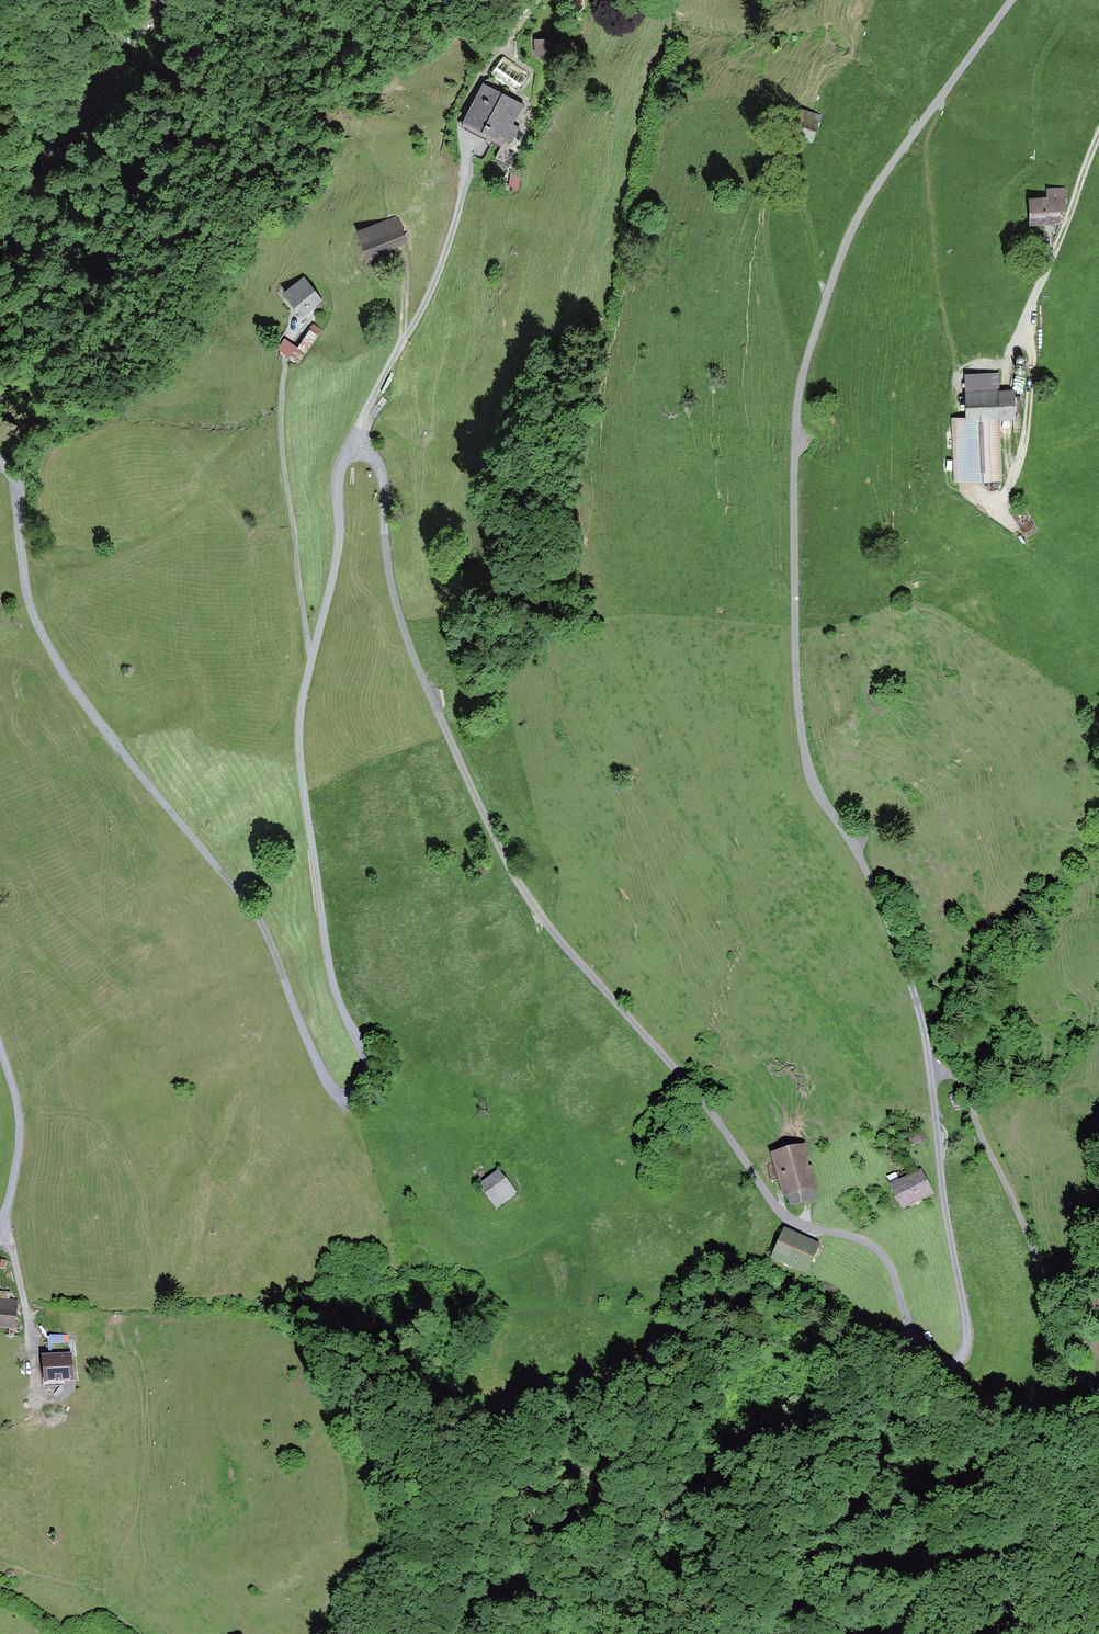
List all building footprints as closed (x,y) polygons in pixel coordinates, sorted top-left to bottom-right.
[(554,38),(536,38),(536,56),(554,57),(554,38)] [(504,56),(496,68),(520,85),(528,73),(504,56)] [(485,85),(465,123),(505,144),(525,106),(485,85)] [(823,118),(804,112),(795,138),(814,144),(823,118)] [(513,169),(511,187),(522,188),(523,170),(513,169)] [(1051,200),(1032,200),(1033,226),(1063,225),(1063,217),(1069,217),(1068,190),(1050,191),(1051,200)] [(398,215),(356,232),(369,262),(410,245),(398,215)] [(307,278),(285,292),(301,315),(323,301),(307,278)] [(287,334),(279,344),(301,360),(326,327),(317,320),(299,343),(287,334)] [(970,418),(953,419),(956,484),(1004,482),(1001,422),(1017,421),(1016,392),(999,392),(999,375),(968,376),(970,418)] [(920,1128),(907,1135),(913,1146),(926,1140),(920,1128)] [(806,1146),(773,1155),(785,1200),(790,1198),(793,1207),(815,1200),(812,1189),(818,1188),(806,1146)] [(923,1171),(893,1186),(905,1209),(935,1194),(923,1171)] [(502,1172),(483,1186),(499,1208),(518,1195),(502,1172)] [(822,1246),(786,1231),(774,1258),(810,1274),(822,1246)] [(0,1298),(0,1327),(16,1328),(18,1300),(9,1299),(0,1298)] [(47,1337),(49,1356),(69,1354),(68,1335),(47,1337)] [(49,1356),(42,1356),(43,1383),(74,1381),(72,1354),(69,1354),(49,1356)]
